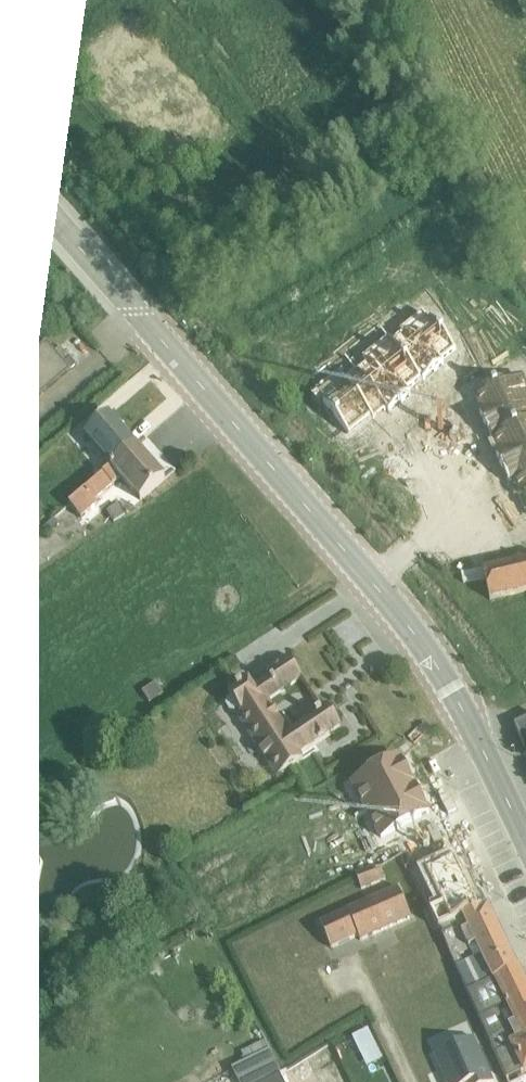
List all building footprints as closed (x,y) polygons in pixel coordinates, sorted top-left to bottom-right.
[(416,290),(399,296),(405,315),(422,309),(416,290)] [(405,334),(393,343),(422,379),(424,381),(444,364),(442,361),(457,350),(431,318),(407,336),(405,334)] [(48,342),(31,356),(55,385),(72,371),(65,363),(48,342)] [(393,343),(356,371),(387,410),(390,413),(411,395),(408,391),(422,379),(393,343)] [(31,356),(18,368),(42,396),(55,385),(31,356)] [(72,357),(65,363),(72,371),(79,365),(72,357)] [(326,402),(324,403),(350,435),(373,418),(374,420),(387,410),(356,371),(344,379),(342,378),(321,394),(326,402)] [(476,395),(484,413),(481,415),(492,438),(494,437),(525,422),(525,383),(523,376),(518,379),(517,376),(476,395)] [(110,415),(86,438),(112,467),(137,445),(110,415)] [(494,437),(503,454),(497,457),(510,482),(514,480),(525,474),(525,422),(494,437)] [(112,467),(70,504),(83,518),(98,504),(96,501),(121,479),(141,500),(166,478),(137,445),(112,467)] [(514,480),(521,495),(524,493),(525,497),(525,474),(514,480)] [(0,534),(0,558),(14,547),(2,532),(0,534)] [(484,571),(491,599),(525,591),(525,561),(484,571)] [(301,754),(342,726),(329,706),(324,709),(287,655),(265,670),(267,674),(253,684),(250,679),(229,694),(232,697),(228,700),(227,705),(231,711),(236,712),(238,711),(241,714),(237,716),(278,778),(304,760),(301,754)] [(158,683),(142,692),(149,701),(151,702),(165,693),(164,691),(158,683)] [(516,725),(525,748),(525,720),(516,725)] [(401,759),(351,785),(357,797),(359,796),(367,812),(419,783),(419,782),(415,784),(401,759)] [(420,784),(419,783),(367,812),(380,840),(430,812),(416,787),(420,784)] [(438,868),(413,880),(420,894),(434,888),(444,908),(432,912),(440,929),(488,906),(481,890),(473,894),(456,859),(438,868)] [(374,866),(356,874),(362,889),(383,881),(386,875),(382,866),(375,868),(374,866)] [(398,887),(320,922),(331,949),(359,936),(361,941),(412,918),(398,887)] [(488,906),(440,929),(469,993),(519,970),(488,906)] [(469,993),(486,1030),(496,1054),(525,1040),(525,985),(525,982),(519,970),(469,993)] [(459,1004),(470,998),(463,985),(452,991),(459,1004)] [(265,1040),(242,1052),(247,1061),(266,1051),(270,1049),(269,1046),(265,1040)] [(496,1054),(508,1079),(508,1080),(525,1072),(525,1040),(496,1054)] [(233,1068),(240,1081),(294,1081),(288,1069),(282,1073),(270,1049),(266,1051),(247,1061),(233,1068)]
